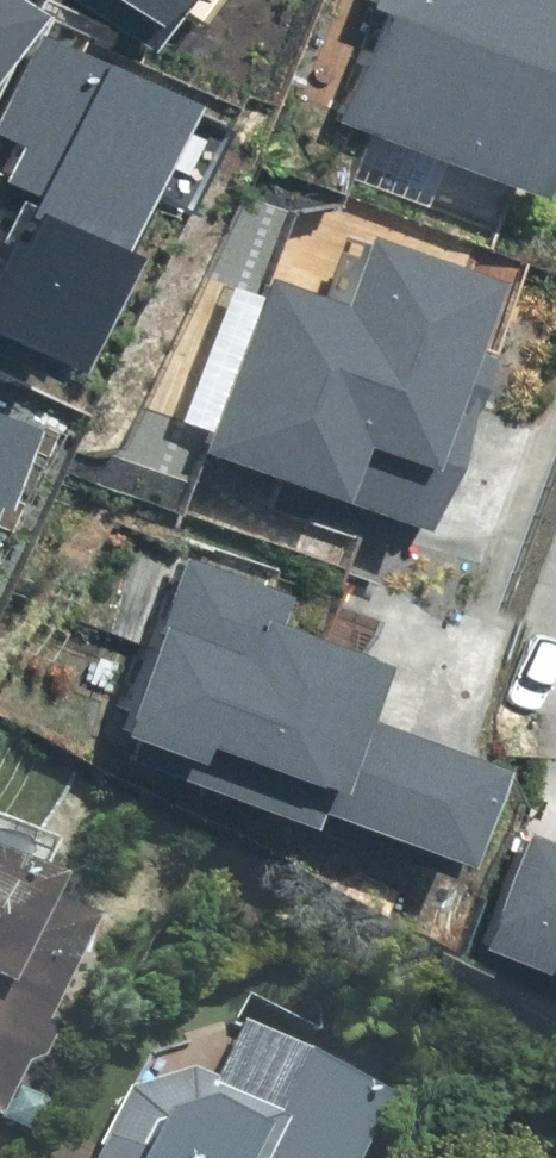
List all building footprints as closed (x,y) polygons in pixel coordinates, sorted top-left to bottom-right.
[(169,51),(50,0),(0,0),(0,295),(54,318),(169,51)] [(309,109),(502,183),(555,42),(555,0),(350,0),(309,109)] [(455,268),(345,227),(319,298),(249,272),(184,447),(399,527),(418,475),(383,462),(455,268)] [(23,385),(0,378),(0,454),(23,385)] [(264,585),(168,549),(100,728),(128,738),(119,761),(288,825),(297,802),(421,849),(455,758),(322,708),(344,651),(252,617),(264,585)] [(492,948),(555,974),(555,844),(537,836),(492,948)] [(0,889),(0,930),(16,897),(0,889)] [(204,1010),(186,1001),(111,1157),(349,1157),(380,1094),(204,1010)] [(13,1030),(0,1024),(0,1055),(13,1030)]
